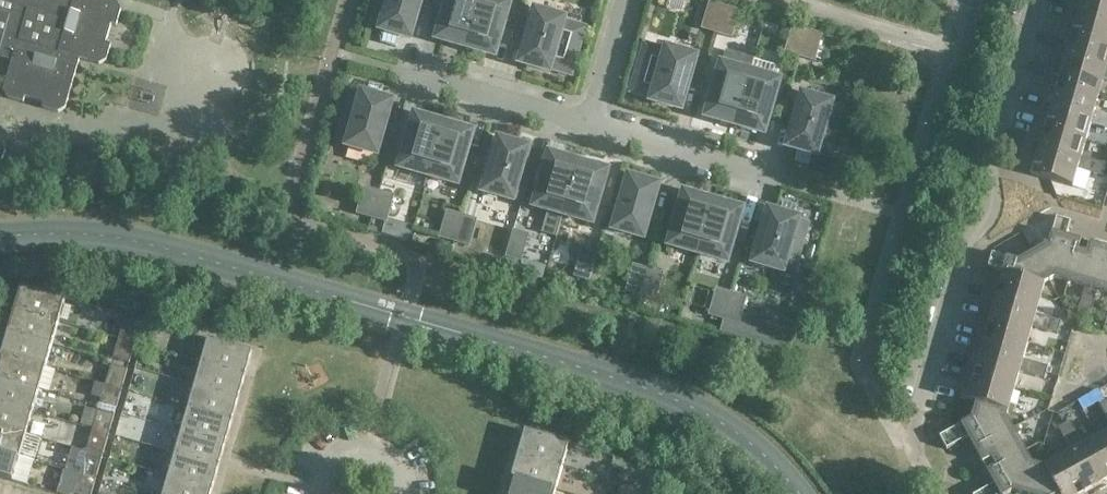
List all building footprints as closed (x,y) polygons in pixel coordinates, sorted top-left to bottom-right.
[(12,61),(3,91),(7,98),(23,102),(25,97),(43,103),(42,108),(58,112),(65,108),(79,59),(99,64),(106,60),(111,44),(106,43),(111,24),(116,26),(121,10),(117,2),(108,0),(0,0),(0,57),(12,61)] [(420,5),(421,0),(376,0),(369,25),(380,28),(380,30),(385,31),(382,42),(395,46),(399,35),(404,37),(409,17),(415,19),(419,5),(420,5)] [(465,48),(479,0),(447,0),(446,6),(442,20),(448,22),(442,41),(465,48)] [(500,0),(479,0),(465,48),(488,54),(494,35),(500,37),(504,22),(504,23),(510,3),(500,0)] [(1076,15),(1106,24),(1106,0),(1080,0),(1076,15)] [(724,6),(709,2),(701,30),(716,34),(724,6)] [(739,11),(724,6),(716,34),(731,38),(739,11)] [(550,70),(572,76),(586,27),(564,20),(565,19),(534,10),(529,30),(525,44),(531,46),(525,65),(549,72),(550,70)] [(1076,15),(1069,38),(1106,48),(1106,24),(1076,15)] [(807,30),(792,26),(784,53),(799,58),(807,30)] [(822,34),(807,30),(799,58),(814,62),(822,34)] [(1069,38),(1063,60),(1106,73),(1106,66),(1106,65),(1106,48),(1069,38)] [(680,89),(686,90),(690,76),(691,76),(696,56),(666,48),(665,50),(643,43),(629,93),(651,99),(650,101),(675,108),(680,89)] [(1063,60),(1056,83),(1098,95),(1103,78),(1106,79),(1106,73),(1063,60)] [(712,119),(735,125),(750,72),(721,63),(715,83),(711,98),(717,99),(712,119)] [(779,80),(750,72),(735,125),(758,132),(763,113),(769,114),(773,100),(774,100),(779,80)] [(382,135),(386,121),(380,119),(386,100),(380,98),(384,87),(370,83),(367,94),(361,93),(361,94),(350,91),(336,141),(347,144),(346,146),(377,155),(382,135)] [(1056,83),(1050,105),(1096,118),(1094,125),(1104,128),(1106,117),(1106,115),(1094,111),(1098,95),(1056,83)] [(817,154),(828,157),(842,107),(831,104),(832,102),(801,94),(796,113),(792,128),(798,129),(792,149),(798,150),(794,161),(808,165),(811,154),(817,156),(817,154)] [(1096,118),(1050,105),(1043,128),(1085,140),(1090,124),(1094,125),(1096,118)] [(399,168),(428,176),(443,123),(420,116),(415,136),(409,134),(405,148),(404,148),(399,168)] [(467,130),(443,123),(428,176),(457,185),(463,165),(467,151),(461,149),(467,130)] [(1043,128),(1037,150),(1083,164),(1081,170),(1091,173),(1094,160),(1080,156),(1085,140),(1043,128)] [(521,201),(535,152),(527,149),(528,147),(503,140),(498,160),(492,158),(488,172),(487,172),(482,192),(512,200),(513,199),(521,201)] [(1083,164),(1037,150),(1030,174),(1072,186),(1077,169),(1081,170),(1083,164)] [(533,207),(563,215),(578,162),(555,155),(549,174),(543,173),(539,187),(533,207)] [(1106,163),(1094,160),(1091,173),(1102,176),(1104,170),(1106,163)] [(601,168),(578,162),(563,215),(592,223),(598,204),(602,189),(596,188),(601,168)] [(649,219),(653,204),(647,203),(653,183),(629,176),(628,178),(620,176),(605,225),(614,228),(613,230),(644,238),(649,219)] [(364,186),(356,213),(371,218),(379,190),(364,186)] [(394,194),(379,190),(371,218),(386,222),(394,194)] [(668,245),(697,254),(713,201),(690,194),(684,213),(678,212),(674,226),(668,245)] [(736,207),(713,201),(697,254),(727,262),(733,243),(732,242),(736,228),(730,227),(736,207)] [(795,273),(809,224),(798,220),(798,218),(793,217),(796,206),(783,202),(779,213),(774,211),(769,231),(763,229),(759,243),(758,243),(753,263),(783,272),(784,270),(795,273)] [(447,210),(439,237),(454,241),(462,214),(447,210)] [(477,218),(462,214),(454,241),(469,246),(477,218)] [(1071,221),(1056,217),(1048,243),(1033,251),(1049,281),(1054,278),(1069,282),(1081,240),(1066,236),(1071,221)] [(514,229),(506,256),(521,261),(529,233),(514,229)] [(1103,246),(1081,240),(1069,282),(1085,287),(1083,291),(1090,293),(1103,246)] [(1103,246),(1090,293),(1083,291),(1080,301),(1093,305),(1097,290),(1106,293),(1106,248),(1103,246)] [(582,248),(574,276),(589,280),(597,253),(582,248)] [(1049,281),(1033,251),(1018,260),(991,252),(987,267),(1002,271),(998,287),(1039,298),(1044,283),(1049,281)] [(493,256),(491,263),(500,265),(503,258),(493,256)] [(507,258),(504,268),(514,271),(517,261),(507,258)] [(533,263),(530,276),(542,279),(546,266),(533,263)] [(633,263),(626,291),(640,295),(648,268),(633,263)] [(663,272),(648,268),(640,295),(655,299),(663,272)] [(21,285),(18,295),(15,308),(19,309),(18,310),(58,321),(65,298),(21,285)] [(716,287),(709,315),(723,319),(731,292),(716,287)] [(1039,298),(998,287),(992,308),(1038,321),(1036,327),(1046,330),(1050,318),(1035,314),(1039,298)] [(746,296),(731,292),(723,319),(738,324),(746,296)] [(1093,305),(1080,301),(1078,311),(1084,313),(1090,315),(1093,305)] [(19,309),(15,308),(8,330),(12,332),(12,333),(52,344),(58,321),(18,310),(19,309)] [(1038,321),(992,308),(985,331),(1027,342),(1031,326),(1036,327),(1038,321)] [(1060,321),(1050,318),(1046,330),(1057,333),(1059,327),(1060,321)] [(140,324),(124,319),(121,329),(138,334),(140,324)] [(138,334),(121,329),(118,339),(135,343),(138,334)] [(12,332),(8,330),(2,353),(6,354),(5,355),(45,367),(52,344),(12,333),(12,332)] [(1027,342),(985,331),(979,353),(1026,367),(1024,373),(1034,376),(1038,363),(1022,359),(1027,342)] [(135,343),(118,339),(116,348),(132,353),(135,343)] [(252,352),(208,339),(201,362),(241,374),(241,373),(245,374),(252,352)] [(132,353),(116,348),(113,358),(129,363),(132,353)] [(2,353),(0,358),(0,378),(39,389),(45,367),(5,355),(6,354),(2,353)] [(1026,367),(979,353),(971,379),(1013,391),(1018,372),(1024,373),(1026,367)] [(241,374),(201,362),(194,385),(234,397),(235,395),(239,397),(245,374),(241,373),(241,374)] [(1047,366),(1038,363),(1034,376),(1044,379),(1045,372),(1047,366)] [(111,364),(108,374),(125,379),(127,369),(111,364)] [(125,379),(108,374),(105,384),(122,389),(125,379)] [(32,412),(39,389),(0,378),(0,403),(32,412)] [(1013,391),(971,379),(965,400),(975,402),(1007,411),(1012,412),(1014,406),(1009,404),(1013,391)] [(122,389),(105,384),(103,394),(119,398),(122,389)] [(234,397),(194,385),(188,408),(228,419),(228,418),(232,419),(239,397),(235,395),(234,397)] [(119,398),(103,394),(100,403),(116,408),(119,398)] [(1007,411),(975,402),(971,418),(939,436),(946,450),(968,438),(974,449),(1012,428),(1006,416),(1007,411)] [(26,435),(32,412),(0,403),(0,427),(26,435)] [(228,419),(188,408),(181,431),(221,442),(222,441),(226,442),(232,419),(228,418),(228,419)] [(98,410),(95,420),(111,424),(114,414),(98,410)] [(111,424),(95,420),(92,429),(109,434),(111,424)] [(1058,427),(1063,437),(1074,431),(1069,421),(1063,424),(1058,427)] [(1017,425),(1012,428),(974,449),(986,470),(1024,449),(1016,435),(1021,432),(1017,425)] [(19,457),(26,435),(0,427),(0,452),(19,457)] [(109,434),(92,429),(89,439),(106,444),(109,434)] [(525,430),(522,440),(518,453),(522,454),(522,455),(562,467),(569,443),(525,430)] [(1097,435),(1106,453),(1106,430),(1097,435)] [(221,442),(181,431),(175,453),(215,464),(215,463),(219,465),(226,442),(222,441),(221,442)] [(1056,458),(1076,493),(1082,493),(1097,485),(1074,443),(1080,440),(1074,431),(1063,437),(1070,450),(1056,458)] [(1074,443),(1097,485),(1106,480),(1106,453),(1097,435),(1082,444),(1080,440),(1074,443)] [(106,444),(89,439),(87,449),(103,453),(106,444)] [(1024,449),(986,470),(993,483),(975,493),(1006,493),(1012,491),(1021,493),(1029,493),(1037,464),(1032,463),(1024,449)] [(12,481),(19,457),(0,452),(0,477),(12,481)] [(215,464),(175,453),(168,476),(208,487),(209,486),(213,487),(219,465),(215,463),(215,464)] [(522,454),(518,453),(512,475),(516,477),(515,478),(555,489),(562,467),(522,455),(522,454)] [(85,455),(82,465),(98,470),(101,460),(85,455)] [(1056,458),(1042,466),(1037,464),(1029,493),(1076,493),(1056,458)] [(69,461),(67,471),(79,475),(82,465),(69,461)] [(98,470),(82,465),(79,475),(96,479),(98,470)] [(67,471),(64,481),(76,484),(79,475),(67,471)] [(96,479),(79,475),(76,484),(93,489),(96,479)] [(512,475),(506,493),(554,493),(555,489),(515,478),(516,477),(512,475)] [(168,476),(163,493),(211,493),(213,487),(209,486),(208,487),(168,476)] [(76,484),(74,493),(91,493),(93,489),(76,484)] [(621,484),(618,493),(620,493),(635,493),(637,488),(621,484)]
